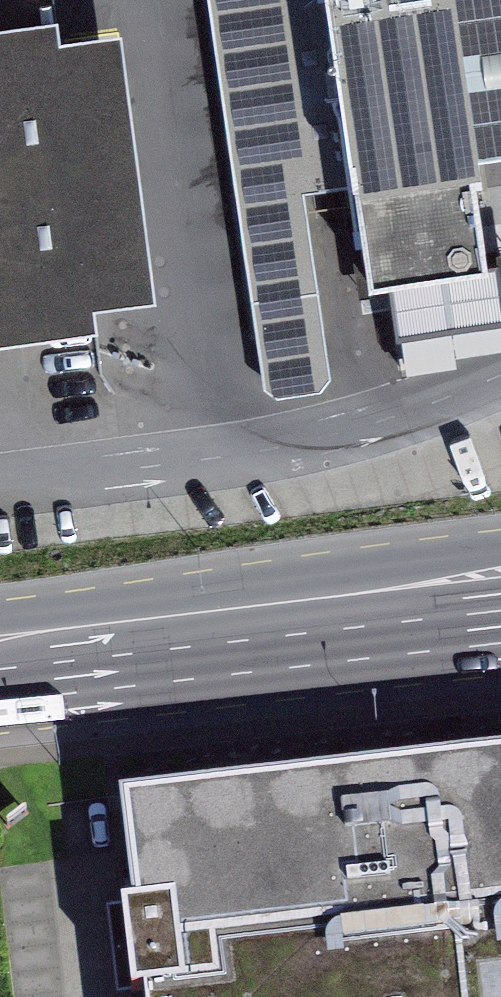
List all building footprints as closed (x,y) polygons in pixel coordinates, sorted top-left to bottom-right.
[(253,296),(317,287),(303,189),(276,0),(209,0),(253,296)] [(303,189),(331,185),(356,182),(330,0),(276,0),(303,189)] [(370,278),(488,261),(475,170),(473,158),(451,0),(330,0),(356,182),(357,187),(370,278)] [(473,158),(500,154),(500,0),(451,0),(473,158)] [(0,21),(0,340),(128,323),(125,301),(180,293),(144,26),(85,34),(82,10),(0,21)] [(123,807),(137,947),(142,996),(500,996),(500,768),(123,807)]
